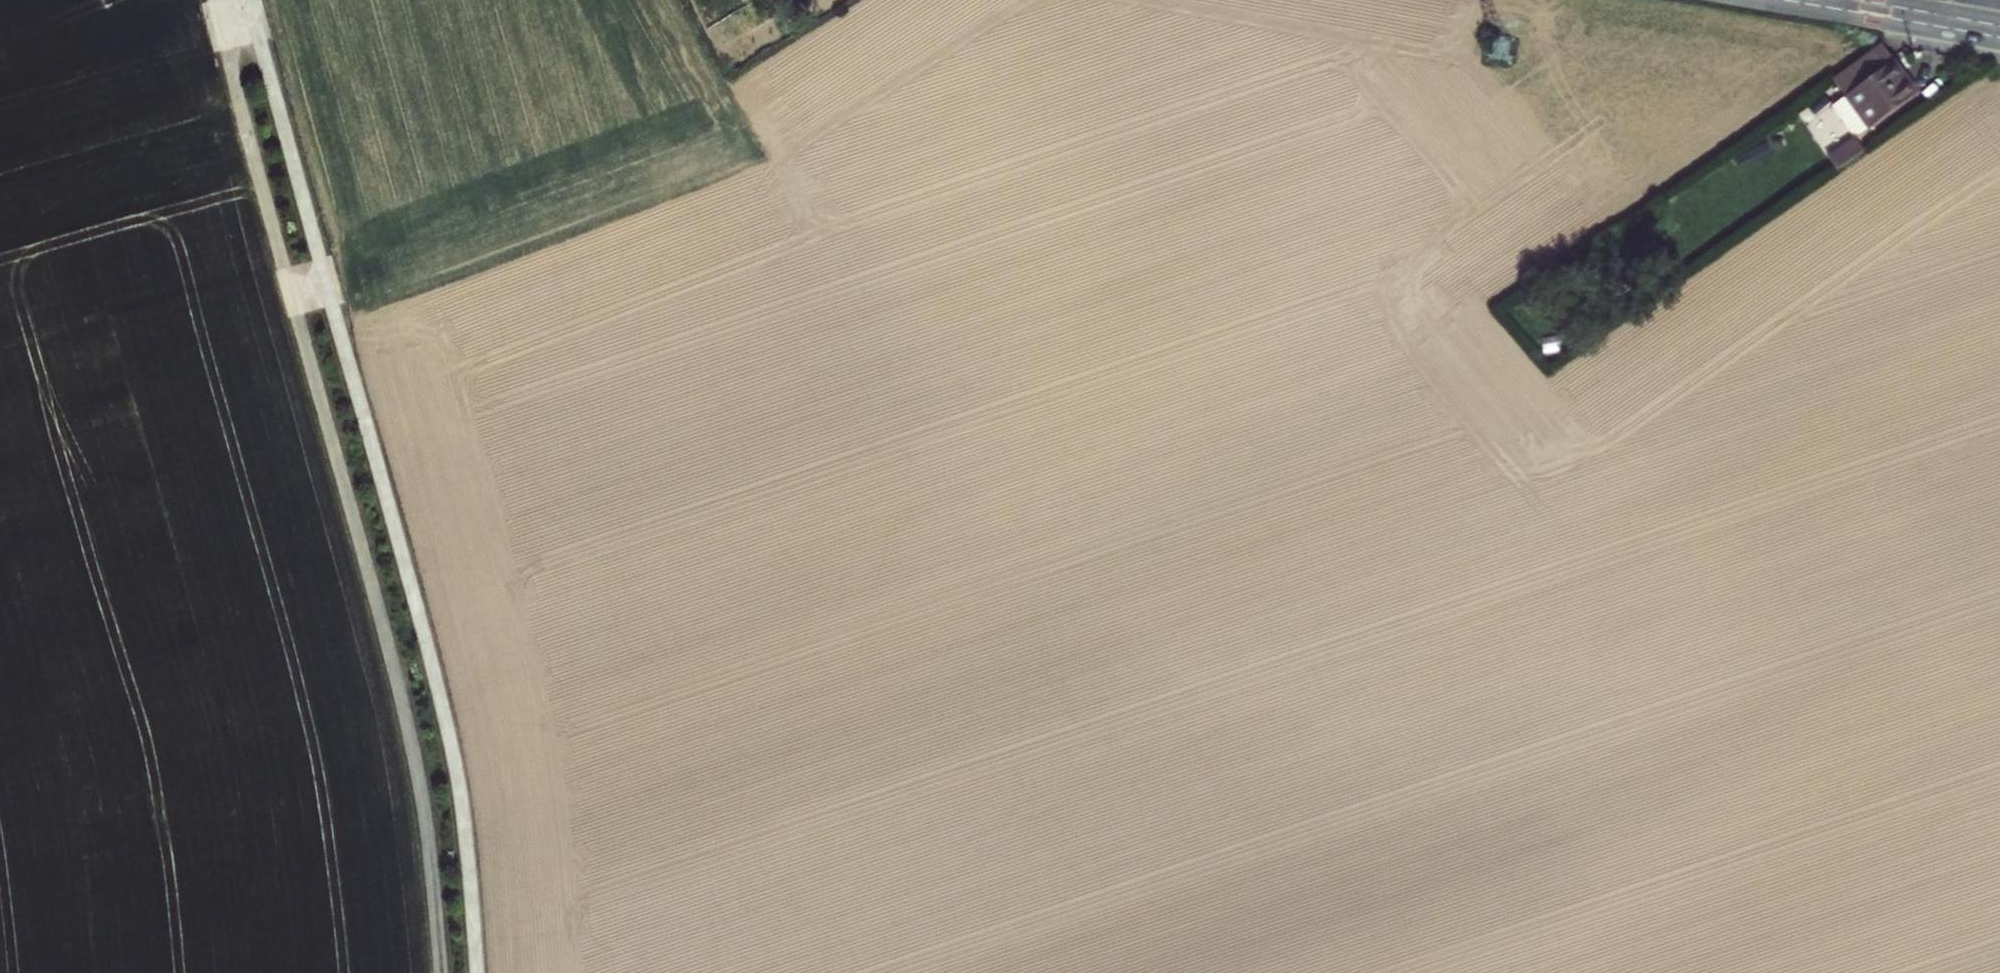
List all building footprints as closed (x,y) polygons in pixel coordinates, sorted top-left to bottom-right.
[(1882,48),(1876,52),(1833,82),(1846,100),(1869,133),(1918,100),(1882,48)] [(1869,133),(1846,100),(1833,108),(1855,140),(1857,143),(1869,133)] [(1857,143),(1855,140),(1828,159),(1837,171),(1864,153),(1857,143)]
